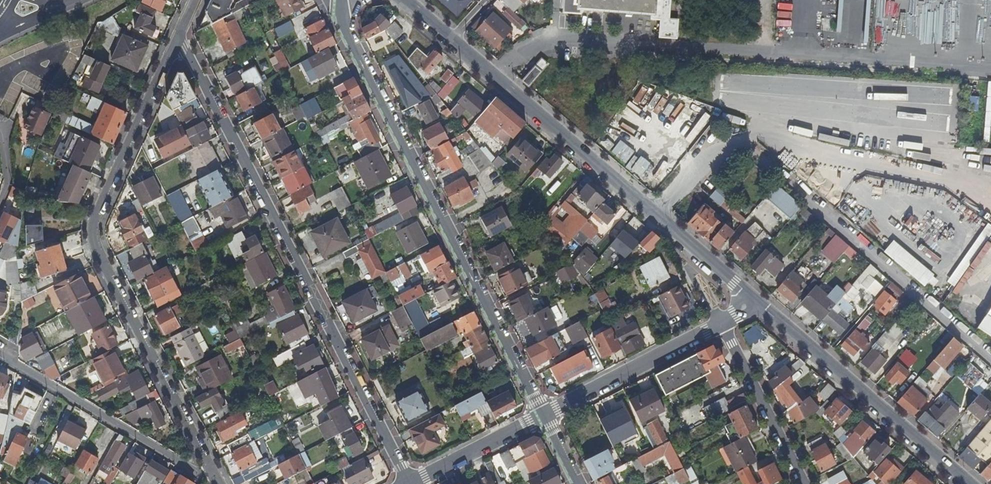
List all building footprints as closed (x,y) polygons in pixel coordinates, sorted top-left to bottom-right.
[(153,0),(142,0),(141,2),(137,0),(135,1),(150,8),(150,7),(160,11),(165,0),(153,0)] [(196,33),(211,25),(231,15),(243,9),(248,6),(259,0),(243,0),(236,4),(234,8),(229,11),(228,9),(232,0),(211,0),(196,33)] [(302,0),(279,0),(287,15),(305,6),(302,0)] [(457,14),(469,0),(441,0),(457,14)] [(564,12),(580,13),(581,8),(651,14),(650,19),(661,19),(660,37),(676,38),(677,20),(669,19),(670,0),(565,0),(564,12)] [(148,24),(155,10),(150,8),(135,1),(126,7),(141,14),(134,29),(151,36),(155,27),(148,24)] [(536,4),(535,19),(550,20),(551,4),(536,4)] [(251,21),(255,19),(248,6),(243,9),(246,16),(248,15),(251,21)] [(502,13),(516,24),(521,19),(508,7),(502,13)] [(397,17),(387,9),(377,20),(386,28),(397,17)] [(512,29),(493,12),(476,31),(495,48),(512,29)] [(791,27),(792,13),(777,12),(776,26),(791,27)] [(211,25),(229,58),(248,48),(231,15),(211,25)] [(116,22),(112,16),(102,22),(106,29),(117,33),(117,32),(119,27),(116,22)] [(521,19),(516,24),(525,34),(531,28),(521,19)] [(535,19),(535,31),(541,28),(546,26),(549,25),(550,20),(535,19)] [(305,29),(318,54),(328,49),(335,45),(323,20),(305,29)] [(362,28),(367,39),(385,30),(386,28),(377,20),(362,28)] [(290,22),(279,27),(282,33),(293,27),(290,22)] [(394,22),(386,32),(394,42),(403,32),(398,27),(399,26),(394,22)] [(117,33),(106,29),(104,30),(121,38),(123,35),(117,32),(117,33)] [(399,59),(386,32),(385,30),(367,39),(382,67),(399,59)] [(147,47),(123,35),(121,38),(111,60),(138,73),(139,72),(136,70),(142,57),(143,57),(147,47)] [(434,51),(431,54),(428,58),(426,56),(417,48),(408,59),(417,71),(420,68),(427,74),(442,57),(434,51)] [(337,69),(328,49),(318,54),(309,59),(319,78),(337,69)] [(280,50),(273,54),(277,61),(283,72),(289,68),(280,50)] [(97,92),(109,66),(84,55),(83,54),(74,72),(80,74),(85,63),(90,66),(81,85),(97,92)] [(530,87),(548,62),(540,56),(522,81),(530,87)] [(274,65),(278,75),(283,72),(277,61),(274,62),(275,64),(274,65)] [(244,89),(246,91),(258,85),(260,84),(262,83),(254,67),(241,74),(240,71),(226,78),(235,94),(244,89)] [(423,79),(427,74),(420,68),(417,71),(423,79)] [(440,79),(445,83),(453,74),(448,70),(440,79)] [(181,101),(183,105),(186,104),(195,99),(183,74),(177,74),(166,98),(173,110),(181,107),(179,103),(181,101)] [(443,100),(458,81),(452,76),(437,95),(443,100)] [(338,122),(315,134),(317,139),(349,122),(366,114),(370,111),(354,78),(335,88),(341,100),(342,99),(343,102),(347,109),(350,115),(338,121),(338,122)] [(433,82),(430,86),(435,93),(440,88),(433,82)] [(661,99),(656,97),(658,90),(640,84),(636,97),(659,104),(661,99)] [(246,91),(236,96),(244,111),(255,105),(254,104),(259,101),(260,103),(265,100),(261,91),(258,85),(246,91)] [(466,110),(477,119),(488,106),(469,90),(450,112),(452,114),(457,120),(466,110)] [(437,104),(442,101),(436,94),(430,97),(437,104)] [(109,96),(106,103),(119,109),(122,102),(109,96)] [(112,144),(126,113),(119,109),(106,103),(105,103),(92,97),(86,108),(92,111),(94,108),(101,111),(95,124),(93,123),(92,126),(78,119),(73,117),(72,119),(55,111),(53,117),(65,123),(69,125),(74,127),(76,128),(84,132),(91,135),(93,136),(105,141),(112,144)] [(491,131),(507,145),(525,124),(495,98),(488,106),(477,119),(475,121),(489,133),(491,131)] [(193,109),(199,106),(195,99),(186,104),(188,108),(190,107),(193,109)] [(48,114),(51,108),(40,102),(38,101),(35,108),(48,114)] [(317,116),(309,101),(300,106),(302,110),(306,117),(308,120),(317,116)] [(437,118),(429,102),(419,106),(422,112),(419,113),(422,119),(425,118),(428,123),(437,118)] [(188,108),(186,104),(183,105),(181,107),(173,110),(181,126),(184,132),(199,124),(190,107),(188,108)] [(693,106),(685,121),(691,124),(698,109),(693,106)] [(32,107),(23,127),(39,135),(48,114),(35,108),(32,107)] [(441,112),(444,118),(452,114),(450,112),(447,108),(441,112)] [(254,124),(262,139),(281,130),(273,114),(254,124)] [(380,141),(366,114),(349,122),(362,147),(358,149),(362,158),(375,151),(382,147),(379,141),(380,141)] [(463,118),(458,122),(466,132),(470,127),(463,118)] [(209,138),(201,123),(199,124),(184,132),(190,143),(193,149),(199,146),(198,144),(209,138)] [(423,132),(432,150),(448,141),(439,124),(423,132)] [(161,157),(190,143),(184,132),(181,126),(153,140),(161,157)] [(293,151),(282,129),(281,130),(262,139),(273,161),(293,151)] [(100,146),(67,131),(59,149),(66,152),(63,160),(74,165),(89,172),(97,154),(100,146)] [(470,143),(473,141),(466,132),(448,141),(432,150),(430,151),(441,173),(450,169),(452,173),(461,168),(453,152),(457,150),(455,146),(451,148),(449,144),(454,141),(464,138),(469,144),(470,143)] [(522,138),(507,155),(526,171),(540,154),(522,138)] [(602,145),(609,150),(614,143),(607,138),(602,145)] [(611,150),(644,180),(655,168),(621,139),(611,150)] [(476,151),(480,148),(473,141),(470,143),(476,151)] [(220,169),(206,142),(199,146),(193,149),(186,153),(200,179),(218,170),(220,169)] [(479,172),(492,164),(491,163),(480,148),(476,151),(469,155),(479,172)] [(154,150),(145,155),(153,170),(161,165),(154,150)] [(303,167),(294,151),(293,151),(273,161),(282,178),(303,167)] [(383,166),(375,151),(362,158),(355,161),(364,179),(368,187),(390,176),(385,166),(383,166)] [(100,155),(97,154),(89,172),(90,173),(96,160),(98,161),(100,155)] [(533,173),(537,176),(538,177),(542,172),(549,177),(562,162),(554,155),(549,161),(546,158),(533,173)] [(505,162),(498,156),(491,163),(492,164),(498,171),(505,162)] [(77,204),(91,173),(90,173),(89,172),(74,165),(57,202),(77,204)] [(312,184),(303,167),(282,178),(291,195),(309,185),(312,184)] [(231,197),(218,170),(200,179),(197,181),(211,208),(231,197)] [(452,184),(444,189),(453,206),(461,202),(465,200),(466,202),(474,198),(470,190),(477,186),(474,180),(467,184),(462,176),(457,179),(458,181),(452,184)] [(591,210),(585,217),(588,220),(594,213),(603,203),(604,201),(587,186),(592,181),(586,176),(565,200),(566,201),(568,203),(574,196),(576,197),(578,195),(585,202),(584,204),(591,210)] [(153,177),(133,187),(142,205),(161,195),(153,177)] [(368,187),(364,179),(359,182),(362,189),(368,187)] [(765,187),(769,191),(777,183),(772,179),(765,187)] [(903,192),(904,180),(885,179),(884,191),(903,192)] [(401,186),(399,181),(388,187),(390,192),(401,186)] [(764,197),(789,218),(791,216),(801,204),(777,183),(769,191),(764,197)] [(314,194),(309,185),(291,195),(290,195),(300,214),(310,209),(308,205),(316,201),(313,195),(314,194)] [(721,204),(742,222),(746,218),(725,200),(730,194),(722,186),(712,197),(721,204)] [(330,194),(340,212),(352,205),(342,187),(330,194)] [(379,225),(382,232),(419,213),(415,205),(416,205),(407,187),(391,194),(401,213),(379,225)] [(23,192),(16,189),(11,197),(19,201),(22,198),(23,195),(23,192)] [(192,217),(178,190),(166,196),(180,223),(192,217)] [(248,218),(236,195),(231,197),(211,208),(210,208),(215,218),(221,215),(228,228),(248,218)] [(574,196),(568,203),(585,217),(591,210),(584,204),(585,202),(578,195),(576,197),(574,196)] [(761,200),(787,222),(789,218),(764,197),(761,200)] [(27,199),(26,210),(33,211),(35,200),(27,199)] [(567,228),(549,212),(540,222),(561,240),(557,245),(562,251),(564,248),(579,230),(584,224),(588,220),(585,217),(568,203),(566,201),(560,207),(574,219),(567,228)] [(616,214),(603,203),(594,213),(607,224),(616,214)] [(714,212),(704,203),(687,222),(697,231),(709,241),(718,249),(733,232),(724,223),(723,225),(711,215),(714,212)] [(795,219),(800,213),(805,207),(801,204),(791,216),(795,219)] [(805,207),(800,213),(818,229),(823,223),(805,207)] [(501,208),(482,218),(492,236),(511,226),(501,208)] [(911,210),(905,219),(916,226),(922,216),(911,210)] [(0,220),(0,243),(3,244),(5,242),(16,245),(19,224),(19,221),(4,213),(0,220)] [(118,223),(131,248),(143,242),(147,240),(135,215),(118,223)] [(207,246),(192,217),(180,223),(195,252),(207,246)] [(349,243),(337,221),(313,233),(317,243),(320,241),(327,255),(349,243)] [(416,222),(396,232),(408,254),(427,244),(416,222)] [(956,286),(990,233),(990,225),(987,222),(948,281),(956,286)] [(596,234),(584,224),(579,230),(589,238),(592,241),(597,245),(601,239),(596,234)] [(749,225),(729,248),(741,259),(751,247),(748,244),(758,233),(749,225)] [(42,241),(42,234),(42,226),(26,226),(26,246),(42,241)] [(615,242),(624,249),(636,235),(627,228),(615,242)] [(841,243),(843,241),(828,228),(824,232),(839,245),(841,243)] [(42,234),(42,241),(58,237),(56,230),(42,234)] [(242,231),(231,237),(241,255),(243,254),(246,261),(263,252),(254,236),(247,240),(242,231)] [(647,251),(659,238),(651,231),(639,245),(647,251)] [(587,239),(579,232),(575,237),(582,244),(587,239)] [(362,258),(370,272),(372,277),(384,271),(371,246),(372,245),(369,239),(343,252),(346,258),(359,251),(362,258)] [(925,286),(928,283),(933,287),(940,279),(893,239),(884,251),(925,286)] [(750,266),(758,274),(764,267),(774,275),(783,264),(773,256),(779,249),(775,246),(777,244),(774,241),(773,243),(771,242),(750,266)] [(19,285),(19,284),(15,249),(16,245),(5,242),(3,244),(0,251),(0,258),(5,260),(6,280),(6,286),(19,285)] [(145,256),(149,254),(143,242),(131,248),(129,249),(134,260),(129,263),(138,281),(154,273),(149,262),(145,256)] [(828,258),(832,254),(838,247),(833,242),(823,253),(828,258)] [(838,247),(832,254),(836,258),(846,247),(841,243),(839,245),(838,247)] [(492,259),(489,260),(496,272),(513,262),(503,244),(488,252),(492,259)] [(40,264),(37,265),(41,278),(66,270),(59,245),(36,252),(40,264)] [(433,270),(441,286),(451,281),(456,278),(448,262),(447,262),(439,246),(421,256),(429,272),(433,270)] [(582,263),(577,269),(579,272),(582,276),(588,270),(589,269),(588,268),(593,263),(587,258),(591,254),(585,248),(576,258),(582,263)] [(277,276),(265,253),(240,265),(252,289),(277,276)] [(608,258),(602,253),(589,269),(588,270),(594,275),(608,258)] [(370,272),(362,258),(357,260),(364,275),(370,272)] [(658,258),(640,267),(651,288),(668,279),(668,278),(667,278),(657,259),(658,259),(658,258)] [(411,276),(404,263),(398,266),(391,270),(386,272),(391,281),(400,276),(403,275),(405,279),(411,276)] [(574,275),(579,272),(577,269),(572,263),(569,265),(574,275)] [(863,285),(878,298),(884,291),(884,290),(871,278),(878,270),(870,263),(844,293),(835,304),(846,313),(852,306),(854,304),(848,300),(850,298),(851,299),(863,285)] [(574,275),(569,265),(556,271),(561,281),(574,275)] [(173,277),(168,266),(155,273),(155,274),(145,279),(154,298),(165,293),(160,284),(173,277)] [(527,285),(522,275),(517,266),(498,276),(507,295),(527,285)] [(383,284),(391,281),(386,272),(378,276),(383,284)] [(522,275),(527,285),(533,282),(528,272),(522,275)] [(90,299),(78,273),(53,285),(66,311),(78,305),(90,299)] [(587,285),(579,275),(575,279),(582,288),(587,285)] [(227,302),(215,278),(213,279),(210,281),(214,288),(222,304),(227,302)] [(791,281),(787,278),(777,289),(791,302),(802,290),(796,285),(798,283),(793,278),(791,281)] [(33,280),(19,284),(19,285),(21,300),(21,301),(37,293),(33,280)] [(202,294),(214,288),(210,281),(198,287),(202,294)] [(459,297),(451,281),(441,286),(434,289),(442,306),(459,297)] [(898,296),(902,291),(892,282),(888,287),(898,296)] [(366,290),(371,300),(379,296),(374,286),(366,290)] [(689,308),(678,286),(661,295),(672,317),(689,308)] [(827,296),(815,286),(802,301),(821,319),(835,304),(844,293),(836,286),(827,296)] [(249,325),(245,318),(233,325),(236,332),(240,338),(270,323),(293,312),(295,311),(283,287),(268,295),(274,305),(265,310),(268,315),(249,325)] [(405,287),(396,292),(399,297),(408,292),(405,287)] [(417,287),(408,292),(399,297),(403,305),(415,299),(422,296),(427,293),(426,290),(420,293),(419,290),(417,287)] [(603,289),(594,294),(595,295),(599,303),(602,310),(606,317),(616,313),(614,310),(618,309),(614,301),(610,303),(603,289)] [(371,300),(366,290),(342,302),(353,323),(377,311),(371,300)] [(893,299),(884,291),(878,298),(873,303),(883,311),(893,299)] [(510,302),(519,321),(525,318),(535,313),(525,294),(510,302)] [(594,305),(599,303),(595,295),(590,297),(594,305)] [(25,308),(35,303),(32,296),(22,302),(25,308)] [(66,311),(79,334),(107,319),(95,296),(90,299),(66,311)] [(433,333),(415,299),(403,305),(412,323),(421,339),(433,333)] [(915,312),(920,307),(912,300),(907,305),(915,312)] [(170,308),(155,315),(165,334),(180,326),(174,316),(180,312),(177,304),(170,308)] [(401,328),(412,323),(403,305),(392,311),(401,328)] [(556,324),(547,307),(535,313),(525,318),(534,335),(556,324)] [(978,328),(990,337),(990,308),(978,328)] [(832,309),(823,318),(826,321),(839,333),(847,323),(834,312),(834,311),(832,309)] [(490,345),(473,311),(433,333),(421,339),(426,350),(462,331),(467,340),(464,342),(465,345),(469,343),(470,347),(450,357),(453,364),(469,356),(475,353),(489,345),(490,345)] [(296,317),(293,312),(270,323),(273,329),(278,326),(296,317)] [(244,316),(232,322),(233,325),(245,318),(244,316)] [(298,316),(296,317),(278,326),(287,345),(288,344),(291,349),(304,343),(309,340),(306,335),(307,334),(298,316)] [(624,322),(620,316),(609,322),(612,329),(624,322)] [(573,344),(588,336),(580,321),(565,329),(573,344)] [(627,329),(615,336),(625,354),(645,344),(634,323),(626,327),(627,329)] [(108,326),(93,334),(102,352),(117,344),(108,326)] [(182,358),(186,366),(205,356),(190,327),(171,337),(179,353),(181,352),(184,357),(182,358)] [(362,340),(372,359),(397,346),(388,327),(379,331),(377,328),(369,332),(370,336),(362,340)] [(9,328),(8,341),(19,347),(20,335),(20,329),(9,328)] [(611,329),(594,338),(603,357),(621,348),(611,329)] [(869,342),(855,329),(841,345),(852,355),(858,348),(862,351),(869,342)] [(894,340),(884,331),(874,344),(880,349),(884,343),(888,346),(894,340)] [(941,340),(946,344),(953,336),(949,332),(941,340)] [(567,350),(558,333),(548,337),(549,339),(528,350),(536,365),(567,350)] [(22,348),(21,353),(26,360),(41,352),(31,335),(24,339),(28,345),(22,348)] [(942,367),(962,343),(953,336),(946,344),(926,367),(934,374),(941,366),(942,367)] [(227,354),(238,348),(243,345),(240,338),(224,347),(227,354)] [(307,349),(304,343),(291,349),(289,350),(293,359),(298,369),(304,366),(307,374),(323,366),(313,346),(307,349)] [(762,344),(752,349),(755,355),(765,350),(762,344)] [(242,357),(248,354),(243,345),(238,348),(242,357)] [(498,362),(489,345),(475,353),(483,370),(484,370),(485,372),(488,370),(487,367),(491,365),(498,362)] [(723,361),(718,351),(712,347),(697,354),(705,370),(708,369),(710,373),(706,375),(708,380),(713,390),(726,382),(717,364),(723,361)] [(98,369),(107,386),(126,376),(117,359),(118,358),(114,349),(92,360),(97,369),(98,369)] [(879,354),(873,349),(861,362),(874,373),(888,356),(881,350),(879,354)] [(293,359),(289,350),(273,358),(277,367),(293,359)] [(593,365),(585,350),(580,353),(551,367),(559,383),(593,365)] [(52,361),(47,352),(35,359),(38,364),(39,363),(41,367),(40,368),(43,374),(49,378),(55,375),(49,363),(52,361)] [(666,396),(706,375),(710,373),(708,369),(705,370),(697,354),(655,376),(666,396)] [(202,378),(201,378),(207,390),(231,378),(220,355),(197,367),(202,378)] [(254,355),(249,357),(253,365),(258,362),(254,355)] [(473,362),(469,356),(453,364),(440,371),(443,377),(473,362)] [(800,359),(791,365),(789,363),(778,371),(776,373),(768,380),(773,389),(781,382),(796,371),(804,363),(800,359)] [(982,376),(990,384),(990,368),(983,361),(975,370),(982,376)] [(908,373),(897,363),(884,377),(891,384),(895,379),(899,383),(908,373)] [(972,389),(982,376),(975,370),(966,363),(955,376),(972,389)] [(768,365),(762,370),(766,377),(772,372),(768,365)] [(107,386),(98,369),(97,369),(93,371),(101,385),(102,388),(107,386)] [(102,401),(130,386),(137,398),(148,392),(137,371),(98,392),(102,401)] [(0,394),(3,395),(8,384),(5,382),(8,377),(0,372),(0,394)] [(479,383),(483,391),(495,385),(502,381),(498,374),(479,383)] [(327,376),(312,384),(322,405),(337,397),(327,376)] [(918,377),(913,383),(922,390),(927,384),(918,377)] [(273,381),(264,385),(270,396),(278,392),(273,381)] [(812,412),(804,401),(801,403),(799,400),(793,393),(792,395),(781,382),(773,389),(779,396),(777,397),(779,400),(781,398),(789,408),(787,410),(789,414),(794,423),(816,413),(815,412),(814,411),(812,412)] [(818,396),(825,402),(826,400),(835,390),(828,384),(818,396)] [(919,393),(910,385),(896,402),(912,416),(926,399),(922,396),(925,393),(922,391),(919,393)] [(23,390),(41,400),(43,397),(24,387),(23,390)] [(211,403),(221,421),(231,415),(233,415),(222,393),(219,394),(216,388),(197,398),(202,407),(211,403)] [(654,389),(630,402),(641,423),(665,410),(654,389)] [(41,400),(23,390),(21,394),(19,397),(12,395),(9,413),(9,414),(7,420),(20,427),(29,408),(36,411),(41,400)] [(153,401),(160,398),(156,390),(130,404),(130,405),(119,410),(122,417),(124,416),(131,412),(138,409),(153,401)] [(418,390),(396,401),(407,423),(429,412),(418,390)] [(482,415),(491,411),(481,392),(455,405),(460,416),(478,407),(482,415)] [(638,429),(643,427),(641,423),(630,402),(626,394),(606,404),(615,420),(623,416),(626,422),(633,418),(638,429)] [(711,408),(715,417),(747,401),(744,394),(731,401),(728,396),(719,400),(721,403),(711,408)] [(990,406),(979,395),(968,408),(980,418),(990,406)] [(814,411),(815,412),(818,409),(809,398),(804,401),(812,412),(814,411)] [(519,408),(515,399),(494,410),(499,418),(519,408)] [(832,404),(826,400),(825,402),(818,409),(815,412),(816,413),(820,418),(827,411),(841,422),(850,411),(836,399),(832,404)] [(165,424),(153,401),(138,409),(131,412),(124,416),(129,422),(135,426),(144,421),(148,428),(156,424),(158,427),(165,424)] [(926,413),(924,411),(917,420),(937,437),(958,412),(948,404),(946,406),(944,404),(942,406),(936,402),(926,413)] [(729,415),(733,422),(736,429),(729,433),(727,434),(732,444),(743,438),(759,430),(746,406),(729,415)] [(317,425),(325,441),(340,434),(351,428),(341,407),(329,413),(331,417),(317,425)] [(691,407),(680,416),(688,426),(699,417),(691,407)] [(221,421),(216,423),(224,440),(233,436),(231,432),(248,423),(242,410),(233,415),(231,415),(221,421)] [(4,433),(7,420),(9,414),(0,412),(0,432),(4,433)] [(444,425),(438,414),(410,429),(423,453),(440,444),(433,431),(444,425)] [(794,423),(789,414),(784,417),(789,426),(794,423)] [(254,440),(283,426),(278,416),(249,431),(254,440)] [(959,456),(973,468),(980,459),(987,465),(990,461),(990,418),(959,456)] [(22,449),(24,444),(27,438),(17,432),(20,427),(7,420),(4,433),(2,441),(2,444),(10,448),(5,458),(15,463),(22,449)] [(77,426),(67,421),(57,440),(75,449),(86,429),(78,424),(77,426)] [(669,441),(659,421),(649,427),(659,447),(669,441)] [(854,458),(875,433),(862,421),(854,431),(857,434),(854,437),(856,439),(855,441),(858,443),(855,447),(848,442),(844,447),(850,453),(854,458)] [(725,426),(729,433),(736,429),(733,422),(725,426)] [(840,442),(847,434),(840,426),(834,434),(840,442)] [(363,450),(352,427),(351,428),(340,434),(347,447),(349,446),(353,455),(363,450)] [(621,428),(613,432),(610,434),(614,440),(625,435),(621,428)] [(228,444),(231,452),(250,443),(252,441),(249,434),(228,444)] [(119,435),(104,461),(112,467),(108,473),(104,481),(110,483),(111,483),(119,470),(113,467),(126,446),(120,442),(123,437),(119,435)] [(293,439),(296,452),(303,450),(300,437),(293,439)] [(829,453),(828,450),(821,437),(807,444),(821,472),(835,464),(829,453)] [(506,468),(515,464),(523,460),(530,474),(538,470),(549,464),(541,450),(544,449),(539,439),(534,438),(500,455),(506,468)] [(756,462),(743,438),(732,444),(724,448),(737,472),(749,466),(754,463),(756,462)] [(665,453),(675,473),(683,468),(669,441),(659,447),(654,449),(639,457),(643,466),(659,458),(658,456),(665,453)] [(864,453),(877,464),(890,449),(883,443),(881,446),(875,441),(864,453)] [(251,445),(250,443),(231,452),(246,481),(254,477),(262,473),(270,469),(272,468),(266,457),(257,462),(249,446),(251,445)] [(837,447),(848,460),(854,458),(850,453),(844,447),(841,443),(837,447)] [(31,448),(24,444),(22,449),(29,453),(31,448)] [(379,450),(362,459),(350,465),(355,474),(346,479),(348,483),(361,483),(373,478),(365,462),(381,454),(379,450)] [(906,465),(913,457),(906,450),(899,458),(906,465)] [(84,451),(76,465),(89,473),(97,459),(84,451)] [(610,463),(613,462),(607,451),(585,463),(594,480),(614,470),(610,463)] [(138,459),(140,456),(135,454),(134,456),(129,454),(119,469),(133,478),(143,462),(138,459)] [(279,464),(287,479),(307,469),(306,468),(299,454),(279,464)] [(643,466),(639,457),(633,460),(639,474),(645,470),(643,466)] [(336,463),(339,470),(341,469),(349,465),(346,458),(336,463)] [(488,458),(483,461),(489,473),(494,483),(499,483),(500,483),(488,458)] [(765,458),(756,462),(754,463),(760,475),(755,478),(758,483),(763,480),(765,483),(773,483),(781,480),(773,463),(769,465),(765,458)] [(167,470),(150,460),(137,483),(158,483),(167,470)] [(530,474),(523,460),(515,464),(524,482),(540,474),(538,470),(530,474)] [(620,472),(633,465),(630,460),(618,466),(620,472)] [(873,471),(869,476),(872,479),(874,477),(877,480),(879,478),(886,483),(890,483),(900,472),(886,460),(882,465),(874,473),(873,471)] [(112,467),(104,461),(100,468),(108,473),(112,467)] [(987,465),(980,474),(988,481),(990,477),(990,461),(987,465)] [(355,474),(350,465),(349,465),(341,469),(345,477),(346,479),(355,474)] [(743,483),(758,483),(755,478),(749,466),(737,472),(743,483)] [(561,483),(553,468),(529,480),(530,483),(561,483)] [(689,479),(683,468),(675,473),(666,477),(669,483),(679,483),(689,479)] [(172,471),(164,483),(193,483),(172,471)] [(904,483),(930,483),(915,471),(904,483)] [(69,472),(63,483),(64,483),(68,483),(73,475),(69,472)] [(489,473),(475,479),(476,482),(472,483),(494,483),(489,473)] [(598,482),(599,483),(614,483),(610,475),(598,482)]
